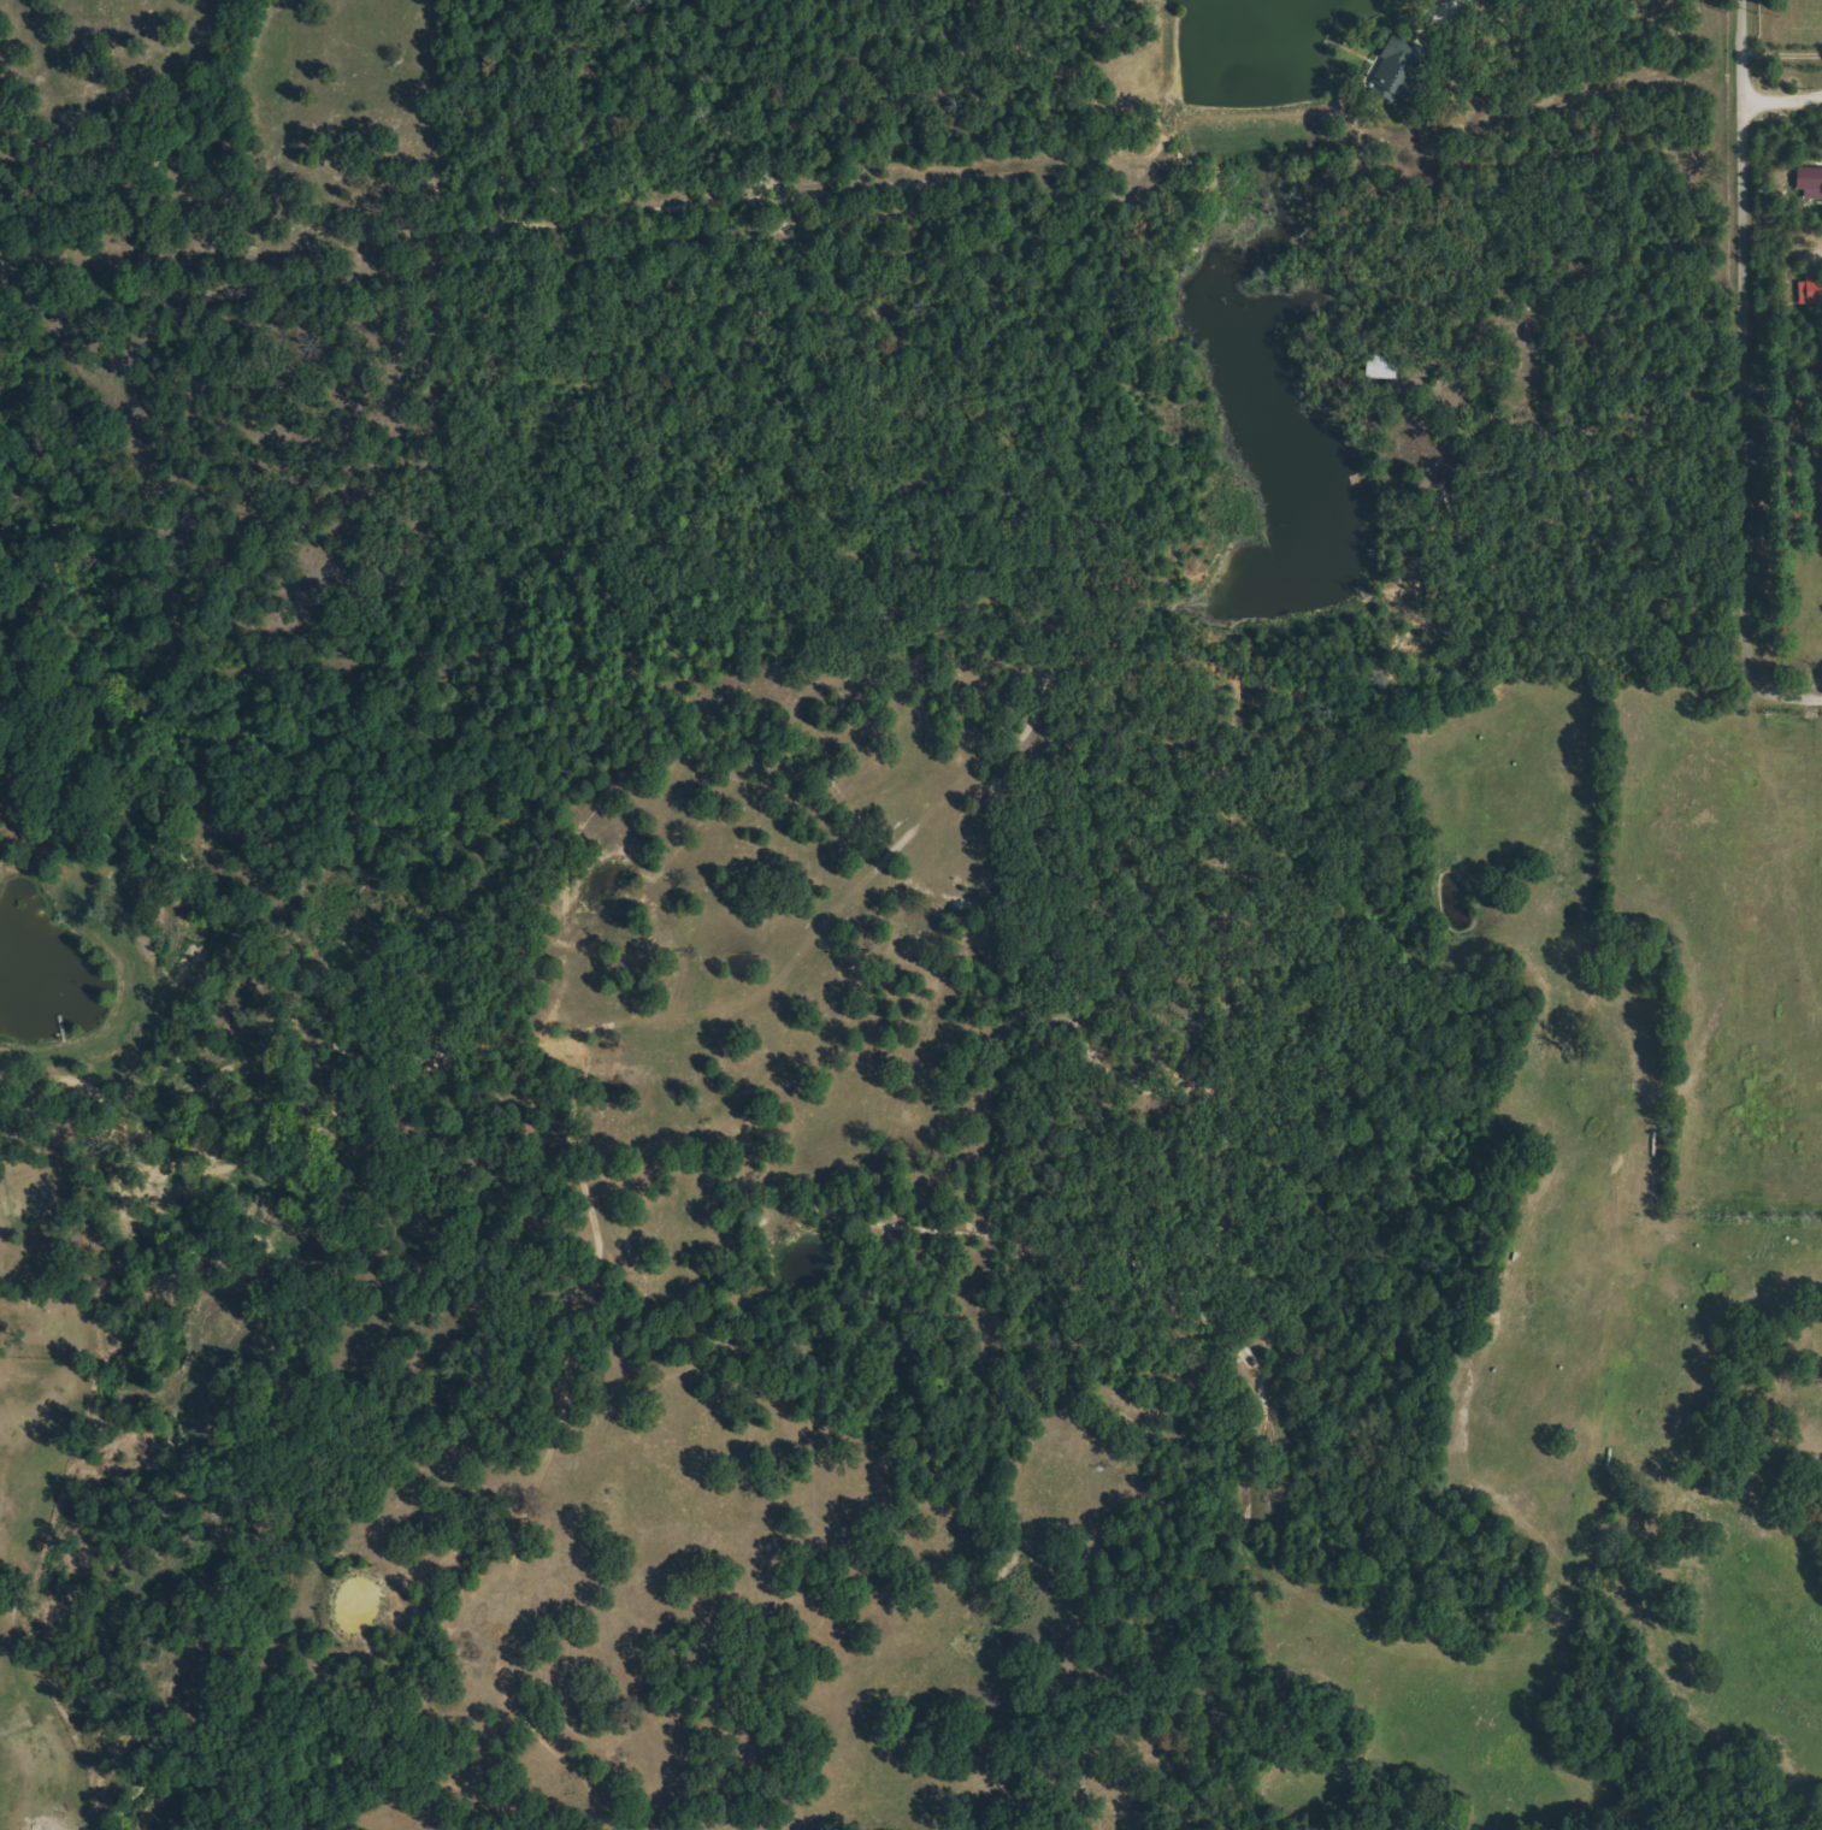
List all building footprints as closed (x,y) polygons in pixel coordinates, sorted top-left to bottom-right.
[(1411,59),(1383,42),(1367,71),(1374,75),(1367,87),(1387,98),(1411,59)] [(1404,379),(1405,357),(1374,355),(1373,378),(1404,379)]
